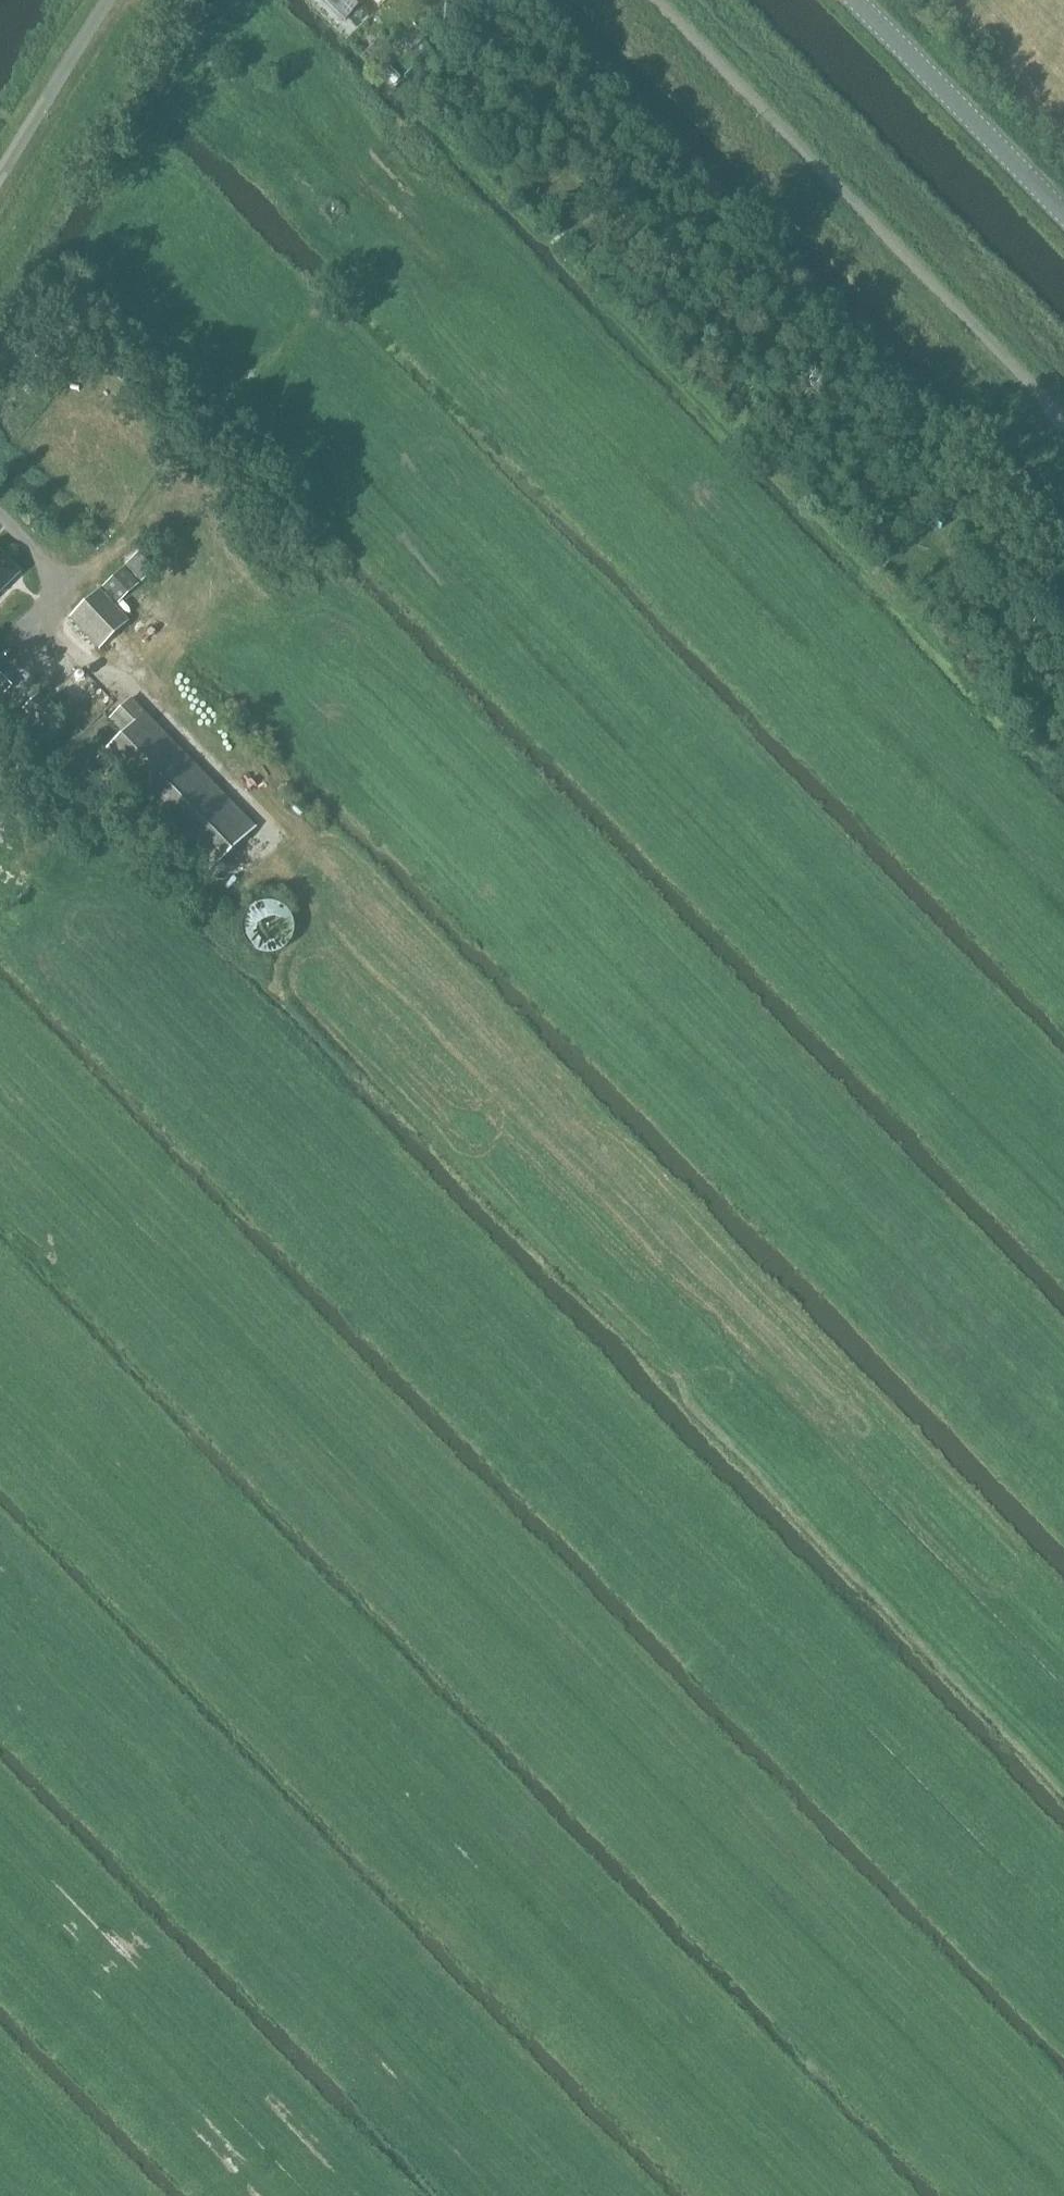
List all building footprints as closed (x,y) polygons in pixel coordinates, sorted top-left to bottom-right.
[(344,20),(365,0),(324,0),(344,20)] [(414,32),(403,40),(411,50),(422,42),(414,32)] [(437,94),(452,94),(452,79),(438,79),(437,94)] [(18,574),(0,555),(0,592),(18,574)] [(127,567),(143,584),(155,572),(140,555),(127,567)] [(104,587),(119,603),(138,586),(124,570),(104,587)] [(70,618),(99,650),(128,623),(99,591),(70,618)] [(47,694),(77,665),(64,651),(33,680),(47,694)] [(12,687),(0,674),(0,700),(12,687)] [(23,710),(42,730),(57,713),(38,694),(23,710)] [(97,760),(207,874),(255,828),(131,699),(111,719),(124,734),(97,760)] [(242,920),(241,931),(245,942),(254,950),(265,954),(276,952),(286,946),(292,936),(293,924),(289,914),(281,905),(270,902),(258,903),(248,910),(242,920)]
